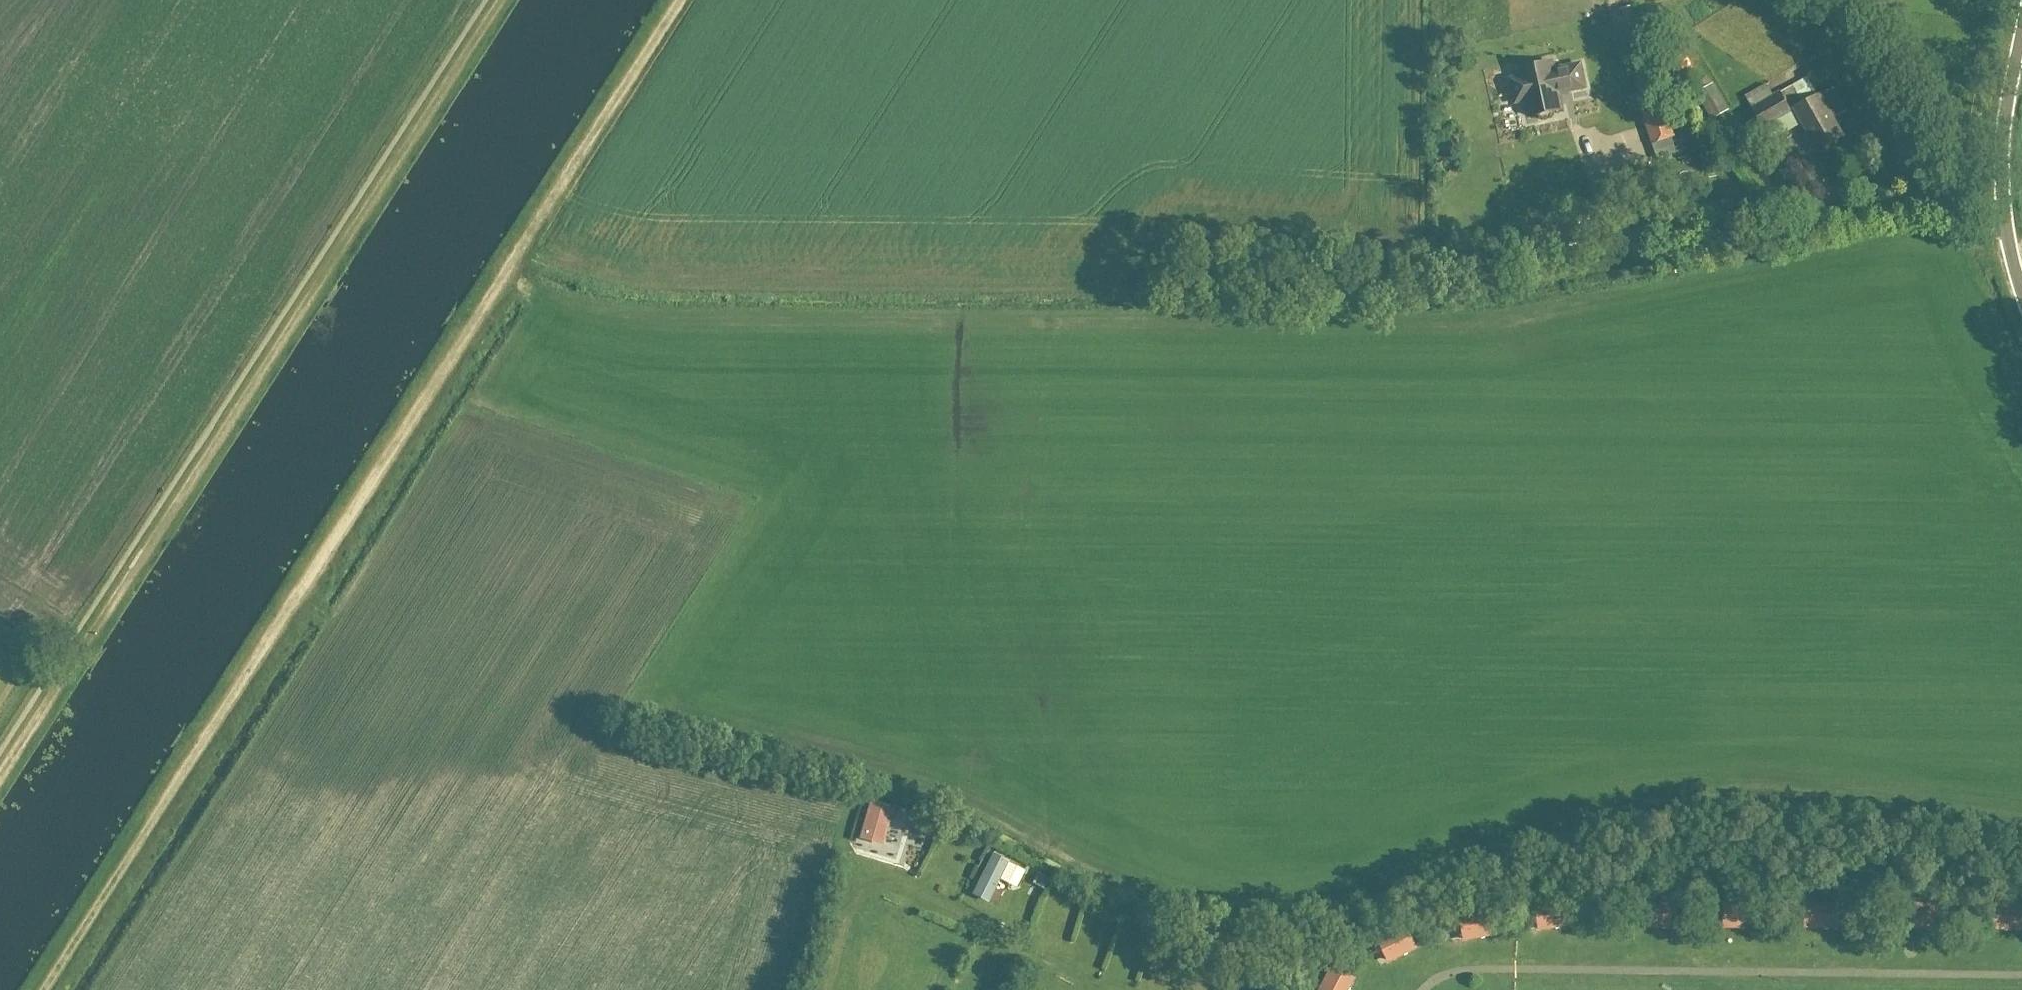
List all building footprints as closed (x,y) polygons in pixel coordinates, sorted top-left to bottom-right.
[(1632,8),(1620,11),(1625,35),(1637,32),(1632,8)] [(1584,89),(1579,66),(1553,72),(1551,64),(1519,71),(1521,79),(1513,80),(1510,84),(1514,102),(1518,104),(1526,102),(1529,118),(1538,116),(1539,120),(1543,122),(1551,121),(1553,117),(1552,113),(1561,111),(1558,95),(1584,89)] [(1726,112),(1711,85),(1697,93),(1712,119),(1726,112)] [(1800,104),(1790,87),(1779,93),(1778,93),(1772,97),(1765,86),(1745,98),(1762,128),(1790,113),(1788,110),(1800,104)] [(1817,151),(1841,137),(1831,119),(1846,111),(1833,88),(1818,96),(1794,110),(1817,151)] [(1636,100),(1651,145),(1674,138),(1659,92),(1636,100)] [(873,804),(863,838),(884,845),(894,810),(873,804)] [(993,903),(1003,882),(1021,891),(1030,872),(995,855),(976,895),(993,903)] [(1537,907),(1540,931),(1570,928),(1566,904),(1537,907)] [(1647,905),(1647,929),(1676,929),(1677,905),(1647,905)] [(1726,930),(1755,930),(1755,905),(1726,905),(1726,930)] [(1809,930),(1848,930),(1848,906),(1809,905),(1809,930)] [(2021,932),(2021,929),(2021,907),(1993,906),(1993,931),(2021,932)] [(1461,918),(1466,942),(1495,937),(1490,913),(1461,918)] [(1379,941),(1390,963),(1416,950),(1405,928),(1379,941)] [(1349,978),(1332,969),(1321,989),(1348,989),(1354,980),(1349,978)] [(1269,984),(1252,979),(1249,989),(1268,989),(1269,984)]
